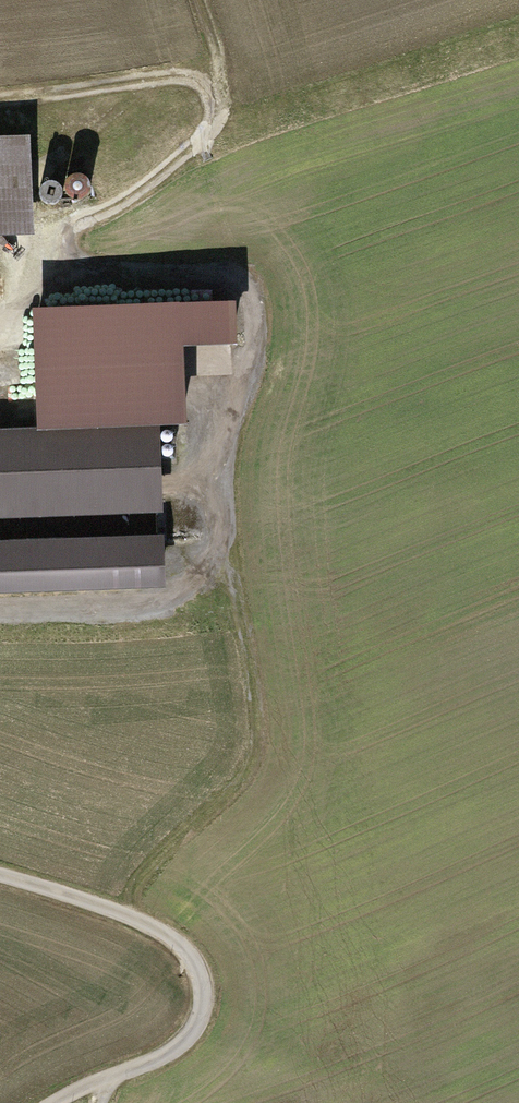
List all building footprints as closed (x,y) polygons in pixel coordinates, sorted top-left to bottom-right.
[(47,235),(43,134),(0,136),(0,236),(47,235)] [(0,431),(0,521),(170,511),(166,422),(0,431)] [(0,540),(0,594),(173,585),(171,532),(0,540)]
